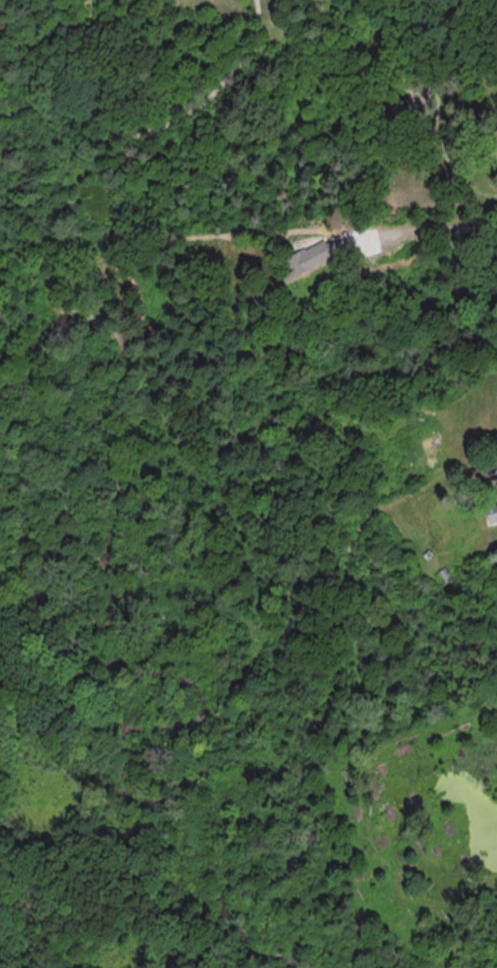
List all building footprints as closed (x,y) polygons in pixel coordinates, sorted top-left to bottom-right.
[(343,254),(337,239),(326,243),(325,239),(288,256),(294,270),(285,275),(287,280),(343,254)] [(486,505),(489,522),(496,521),(496,504),(486,505)]
